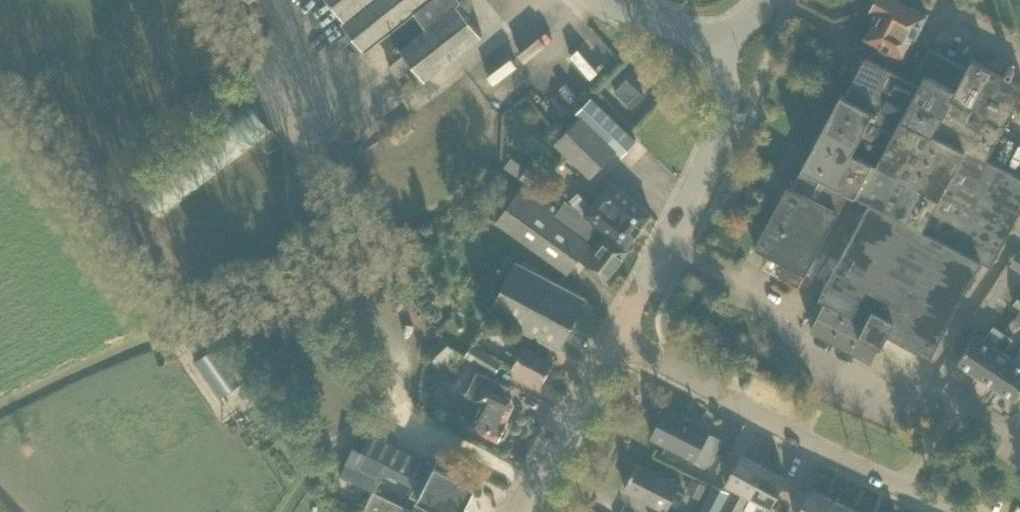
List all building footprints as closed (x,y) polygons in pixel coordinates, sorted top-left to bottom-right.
[(343,19),(340,22),(365,52),(380,39),(392,53),(400,47),(404,53),(389,65),(402,82),(412,74),(419,82),(425,78),(425,79),(482,35),(457,3),(462,0),(328,0),(343,19)] [(897,73),(927,15),(898,0),(873,0),(872,2),(873,7),(872,9),(879,13),(865,39),(874,43),(866,57),(897,73)] [(578,45),(594,72),(608,64),(602,55),(606,52),(595,34),(578,45)] [(897,73),(866,57),(866,56),(845,95),(842,93),(803,166),(792,188),(788,185),(755,246),(785,262),(779,274),(799,284),(804,272),(805,273),(850,190),(870,201),(819,297),(825,300),(818,313),(819,313),(811,328),(871,360),(879,345),(881,346),(888,333),(931,357),(981,261),(991,266),(1019,211),(1019,178),(986,160),(999,137),(998,137),(1019,96),(1019,84),(971,58),(967,68),(930,48),(925,57),(913,81),(897,73)] [(632,107),(644,95),(627,78),(615,91),(632,107)] [(160,217),(272,131),(243,94),(132,181),(160,217)] [(577,113),(581,117),(616,150),(615,150),(620,155),(635,139),(592,97),(577,113)] [(616,150),(581,117),(555,144),(589,177),(615,150),(616,150)] [(519,178),(530,186),(539,175),(528,167),(519,178)] [(584,212),(610,233),(626,246),(651,213),(610,181),(591,205),(578,191),(570,199),(583,212),(584,212)] [(584,212),(583,212),(566,200),(559,209),(524,184),(497,222),(567,272),(579,258),(587,265),(586,266),(605,281),(629,250),(609,234),(610,233),(584,212)] [(1019,250),(1010,265),(1019,271),(1019,250)] [(560,349),(586,299),(516,261),(489,312),(533,336),(528,346),(524,344),(512,368),(542,383),(554,360),(546,356),(552,345),(560,349)] [(976,376),(1004,333),(993,326),(984,340),(976,334),(957,363),(976,376)] [(995,388),(1013,359),(1004,353),(1013,339),(1004,333),(976,376),(995,388)] [(430,348),(441,360),(453,349),(443,337),(430,348)] [(495,374),(503,361),(473,342),(465,355),(495,374)] [(241,379),(217,346),(197,360),(221,394),(241,379)] [(1013,359),(995,388),(1014,400),(1019,390),(1019,353),(1018,352),(1013,359)] [(506,420),(513,404),(512,398),(506,395),(511,385),(477,367),(464,391),(471,395),(463,410),(458,407),(454,416),(470,425),(470,426),(499,440),(500,438),(505,436),(509,428),(507,423),(508,421),(506,420)] [(709,466),(722,440),(708,433),(709,431),(666,409),(652,437),(694,459),(695,459),(709,466)] [(475,489),(473,483),(472,483),(454,474),(458,467),(439,458),(435,465),(428,462),(370,433),(362,450),(353,445),(346,460),(347,460),(341,474),(371,489),(382,471),(415,488),(411,496),(418,500),(417,500),(442,511),(467,511),(469,507),(468,503),(474,490),(475,489)] [(764,466),(741,454),(726,483),(743,492),(732,511),(743,511),(751,497),(748,495),(764,466)] [(678,506),(685,493),(677,488),(679,484),(639,463),(625,490),(665,510),(670,502),(678,506)] [(751,497),(765,504),(761,511),(771,511),(774,507),(771,506),(786,478),(764,466),(748,495),(751,497)] [(700,498),(707,485),(693,478),(686,491),(700,498)] [(730,491),(713,483),(698,511),(719,511),(730,491)] [(833,500),(810,489),(800,511),(828,511),(833,500)] [(373,492),(363,511),(414,511),(373,492)] [(856,510),(833,500),(828,511),(855,511),(856,510)]
